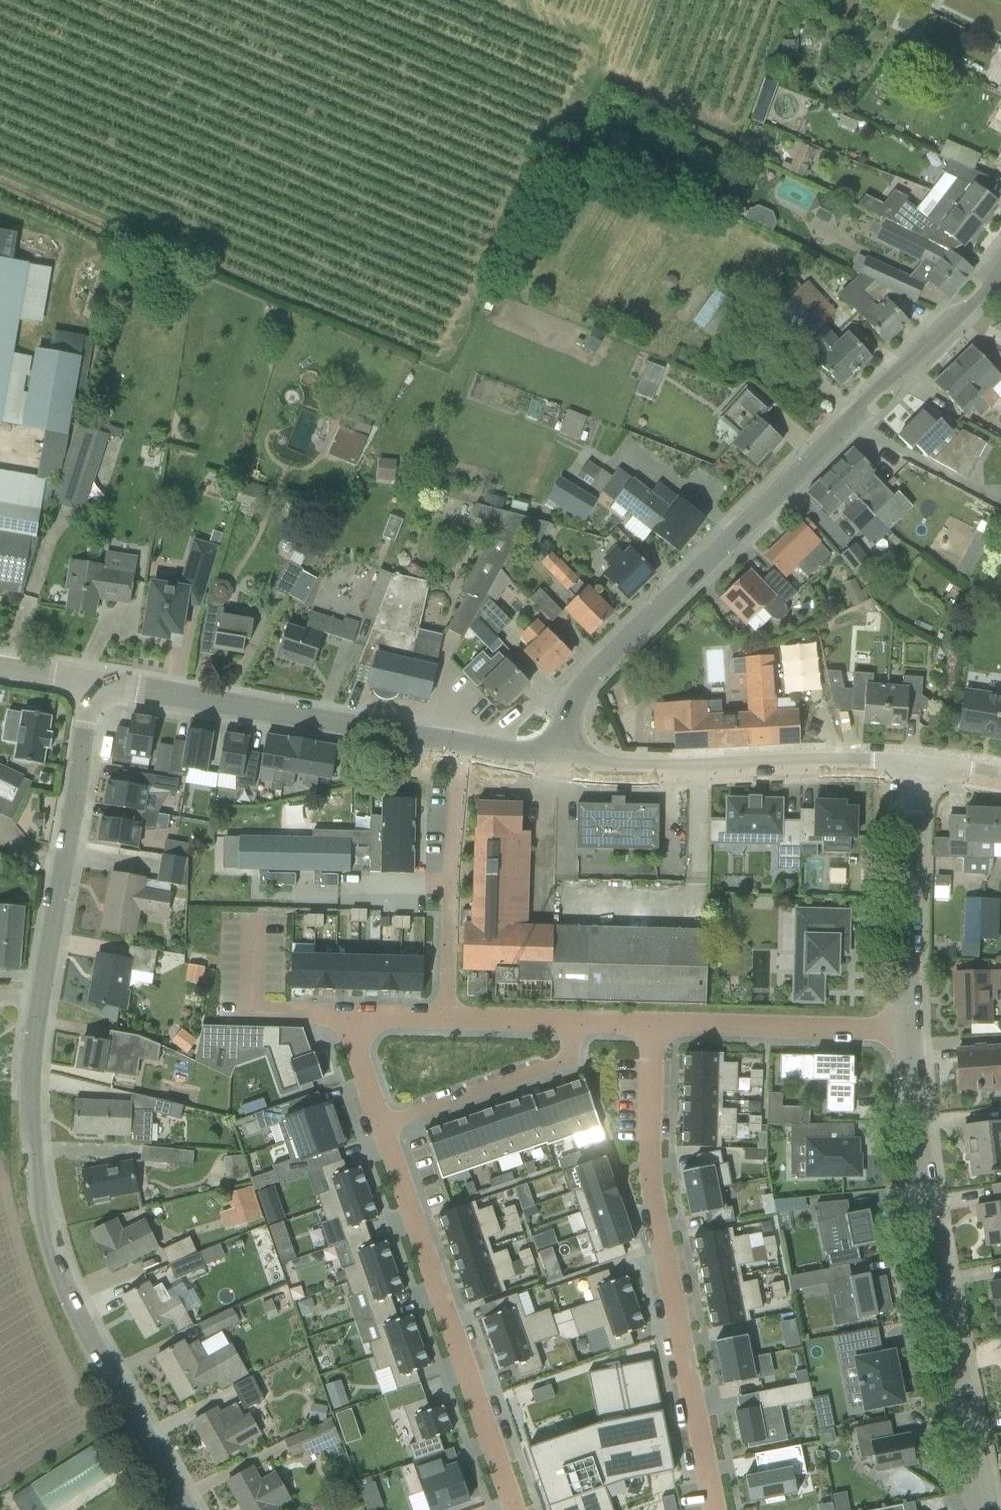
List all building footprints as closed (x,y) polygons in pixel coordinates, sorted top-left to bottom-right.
[(897,27),(909,32),(917,14),(905,9),(897,27)] [(764,79),(760,91),(774,96),(778,84),(764,79)] [(763,124),(766,117),(752,112),(750,119),(763,124)] [(838,125),(854,132),(858,123),(842,116),(838,125)] [(949,160),(955,163),(962,147),(946,141),(940,156),(949,160)] [(796,154),(812,161),(816,151),(801,144),(796,154)] [(943,197),(980,225),(982,222),(984,224),(992,214),(990,212),(997,203),(974,186),(967,183),(974,171),(955,163),(949,160),(943,174),(956,180),(943,197)] [(808,214),(822,220),(831,200),(816,194),(808,214)] [(936,225),(963,246),(970,238),(972,239),(980,229),(978,227),(980,225),(943,197),(926,218),(916,211),(917,210),(904,200),(888,222),(920,238),(924,240),(926,237),(936,225)] [(858,255),(851,271),(860,275),(904,295),(903,295),(916,301),(922,286),(925,287),(929,283),(946,296),(950,299),(973,270),(950,252),(949,253),(924,240),(920,238),(888,222),(886,221),(878,238),(923,261),(910,278),(858,255)] [(13,262),(17,234),(0,231),(0,423),(1,423),(28,265),(13,262)] [(904,295),(860,275),(840,294),(886,343),(908,322),(893,305),(903,295),(904,295)] [(664,282),(665,287),(670,290),(675,288),(678,284),(677,279),(672,276),(667,277),(664,282)] [(839,342),(822,325),(836,311),(809,281),(795,294),(784,283),(781,280),(764,297),(766,299),(777,311),(776,311),(821,359),(818,362),(840,386),(871,357),(848,333),(839,342)] [(715,338),(738,306),(717,291),(694,323),(715,338)] [(602,342),(590,336),(584,348),(595,354),(602,342)] [(82,351),(38,344),(25,421),(70,428),(82,351)] [(989,407),(993,411),(1000,413),(1000,399),(992,390),(1000,381),(1000,376),(972,346),(951,367),(989,407)] [(647,363),(643,374),(659,380),(664,369),(647,363)] [(980,416),(989,407),(951,367),(934,383),(965,415),(973,408),(980,416)] [(733,444),(756,465),(770,450),(772,452),(782,441),(760,420),(770,408),(747,387),(725,411),(733,418),(727,425),(740,436),(733,444)] [(562,434),(584,438),(589,414),(567,410),(562,434)] [(898,437),(911,449),(915,445),(928,458),(929,456),(933,460),(958,474),(968,456),(977,461),(986,443),(962,430),(960,432),(955,427),(952,431),(940,419),(936,424),(924,412),(922,413),(923,416),(915,423),(912,423),(898,437)] [(353,432),(342,460),(356,466),(371,428),(357,422),(353,432)] [(110,435),(78,424),(59,482),(91,492),(110,435)] [(830,470),(874,515),(893,495),(873,475),(876,471),(853,448),(830,470)] [(62,471),(64,459),(42,455),(40,467),(57,470),(62,471)] [(378,471),(396,473),(397,461),(379,459),(378,471)] [(590,486),(601,470),(589,461),(578,477),(590,486)] [(670,508),(633,479),(618,467),(601,490),(602,491),(599,495),(612,505),(615,502),(616,502),(628,512),(652,531),(679,553),(706,518),(679,497),(670,508)] [(842,515),(873,546),(889,530),(874,515),(830,470),(807,493),(830,515),(843,502),(849,508),(842,515)] [(561,477),(549,500),(589,520),(601,497),(561,477)] [(241,487),(236,502),(261,509),(266,495),(263,494),(246,489),(241,487)] [(505,499),(492,496),(489,507),(491,508),(494,509),(502,511),(505,499)] [(512,501),(510,513),(526,518),(529,505),(517,502),(512,501)] [(628,512),(616,502),(611,508),(623,518),(628,512)] [(448,629),(464,637),(468,628),(476,615),(486,596),(502,569),(510,553),(522,532),(529,519),(526,518),(510,513),(505,512),(460,594),(465,596),(448,629)] [(22,593),(40,539),(37,538),(38,526),(0,519),(0,590),(22,593)] [(522,532),(536,541),(545,523),(529,519),(522,532)] [(784,575),(785,574),(796,565),(801,570),(808,577),(831,554),(811,533),(816,528),(808,519),(802,524),(800,523),(766,556),(784,575)] [(207,581),(217,549),(195,542),(185,575),(207,581)] [(840,555),(860,581),(867,575),(872,581),(885,570),(874,556),(870,560),(857,542),(840,555)] [(627,599),(655,572),(632,548),(625,555),(617,547),(604,560),(612,568),(604,575),(627,599)] [(608,609),(552,551),(540,561),(575,599),(566,607),(591,634),(606,620),(605,619),(601,616),(608,609)] [(104,567),(72,561),(68,589),(71,590),(68,609),(95,614),(98,596),(106,597),(106,599),(130,603),(134,573),(136,557),(106,553),(104,567)] [(510,553),(502,569),(509,573),(517,556),(510,553)] [(979,565),(964,557),(956,572),(971,579),(979,565)] [(290,562),(275,590),(289,597),(304,570),(290,562)] [(430,583),(393,574),(380,570),(375,583),(388,588),(359,665),(373,668),(369,686),(372,687),(373,691),(375,694),(378,697),(382,699),(385,700),(390,700),(393,699),(397,697),(400,693),(429,700),(435,667),(411,661),(430,583)] [(763,608),(773,619),(775,620),(776,620),(778,620),(780,620),(782,620),(783,619),(784,618),(786,617),(787,616),(787,614),(788,612),(788,611),(787,609),(787,607),(786,606),(785,605),(782,602),(794,591),(773,570),(761,581),(751,571),(721,599),(746,624),(763,608)] [(246,640),(250,641),(254,622),(243,611),(236,619),(223,616),(225,608),(224,608),(224,605),(232,599),(234,590),(229,582),(218,580),(210,586),(207,606),(208,606),(205,621),(200,653),(214,655),(215,647),(243,653),(246,640)] [(181,633),(188,589),(153,583),(145,635),(168,638),(170,632),(181,633)] [(563,612),(541,589),(530,599),(552,622),(563,612)] [(865,601),(860,590),(848,595),(853,606),(865,601)] [(476,615),(495,636),(512,621),(486,596),(476,615)] [(359,625),(344,620),(343,622),(311,611),(305,629),(288,623),(277,656),(298,663),(299,660),(314,665),(325,634),(353,643),(359,625)] [(503,643),(495,636),(476,615),(468,628),(493,653),(503,643)] [(524,652),(548,676),(571,654),(548,630),(547,630),(537,620),(520,636),(530,646),(524,652)] [(415,648),(438,655),(445,634),(421,627),(415,648)] [(750,713),(752,746),(800,744),(799,710),(775,712),(773,668),(779,667),(778,642),(746,655),(749,691),(749,706),(758,705),(759,712),(750,713)] [(505,707),(529,683),(507,661),(497,671),(480,655),(467,667),(483,684),(505,707)] [(830,688),(845,689),(841,672),(827,670),(830,688)] [(864,724),(884,725),(887,686),(873,685),(874,674),(855,673),(851,711),(864,712),(864,724)] [(920,716),(921,710),(927,710),(928,700),(922,697),(924,678),(903,676),(902,688),(887,686),(884,725),(906,727),(907,715),(920,716)] [(965,691),(960,729),(994,734),(993,738),(1000,739),(1000,697),(965,691)] [(721,701),(711,701),(672,703),(675,750),(752,746),(750,713),(722,714),(721,701)] [(43,765),(46,748),(51,749),(54,734),(49,733),(52,716),(41,714),(42,710),(28,708),(27,712),(23,711),(15,761),(43,765)] [(150,759),(157,720),(132,715),(130,729),(118,727),(112,761),(130,764),(133,756),(150,759)] [(206,773),(213,733),(189,729),(186,743),(174,740),(174,746),(169,774),(168,774),(186,777),(189,770),(206,773)] [(250,738),(225,734),(218,773),(236,776),(236,785),(254,788),(259,754),(247,752),(250,738)] [(283,784),(291,737),(289,736),(289,737),(267,734),(261,769),(274,771),(272,782),(283,784)] [(307,776),(313,740),(291,737),(283,784),(294,786),(296,775),(307,776)] [(313,740),(307,776),(305,788),(317,790),(319,778),(331,780),(337,746),(316,742),(316,741),(313,740)] [(154,771),(169,774),(174,746),(159,744),(154,771)] [(0,765),(0,797),(12,802),(25,776),(0,765)] [(105,805),(118,807),(144,811),(147,794),(177,794),(179,780),(124,770),(122,783),(109,780),(105,805)] [(283,784),(272,782),(271,790),(282,792),(283,784)] [(712,819),(711,818),(710,845),(712,845),(712,843),(754,844),(754,835),(780,835),(779,869),(799,869),(800,844),(801,820),(800,820),(799,822),(781,822),(782,801),(760,800),(760,798),(758,798),(758,801),(752,801),(752,798),(750,798),(750,800),(729,800),(728,821),(712,820),(712,819)] [(383,816),(371,816),(370,872),(382,872),(414,873),(415,800),(383,800),(383,816)] [(801,810),(801,820),(800,844),(825,845),(825,836),(856,837),(856,830),(859,831),(859,815),(856,815),(857,809),(845,808),(845,802),(816,802),(816,810),(801,810)] [(524,922),(527,922),(529,851),(529,850),(521,850),(521,833),(522,834),(523,804),(478,803),(474,902),(472,902),(472,911),(471,926),(463,925),(462,968),(495,969),(495,984),(518,985),(518,981),(552,982),(553,927),(524,926),(524,922)] [(633,806),(614,806),(578,805),(578,831),(578,856),(595,857),(595,849),(658,850),(658,833),(658,806),(633,806)] [(144,811),(118,807),(116,819),(102,817),(98,841),(138,848),(141,830),(155,830),(158,813),(144,811)] [(966,809),(965,839),(950,839),(949,859),(993,860),(994,843),(995,811),(966,809)] [(32,823),(33,824),(33,823),(37,826),(37,827),(38,827),(38,826),(44,826),(44,827),(45,827),(45,814),(44,814),(44,815),(38,815),(38,814),(37,814),(37,815),(33,818),(33,817),(32,818),(32,823)] [(351,871),(352,831),(314,830),(314,838),(240,836),(239,869),(260,870),(260,872),(259,872),(258,884),(295,885),(295,872),(269,872),(269,870),(315,871),(315,873),(313,873),(313,885),(338,886),(338,873),(321,873),(321,871),(351,871)] [(187,887),(188,859),(162,854),(157,882),(187,887)] [(144,879),(113,874),(103,929),(135,935),(139,908),(166,913),(169,895),(142,891),(144,879)] [(936,876),(936,886),(950,886),(951,876),(936,876)] [(783,880),(783,892),(795,893),(795,880),(783,880)] [(982,901),(982,899),(966,898),(963,957),(978,957),(982,901)] [(999,941),(1000,899),(982,899),(982,901),(979,940),(999,941)] [(18,970),(23,908),(0,906),(0,968),(18,970)] [(351,922),(359,922),(359,910),(351,910),(351,922)] [(472,911),(462,910),(461,925),(463,925),(471,926),(472,911)] [(838,938),(848,938),(849,912),(821,911),(821,917),(797,916),(794,1001),(823,1002),(823,973),(837,974),(838,938)] [(316,927),(316,915),(308,915),(308,927),(316,927)] [(323,927),(324,915),(316,915),(316,927),(323,927)] [(552,982),(551,1001),(706,1005),(709,931),(553,927),(552,982)] [(172,950),(177,950),(180,947),(180,942),(176,939),(172,939),(169,943),(169,947),(172,950)] [(130,946),(128,959),(98,954),(90,1002),(123,1007),(127,987),(130,970),(153,974),(157,950),(130,946)] [(314,989),(315,955),(292,954),(291,989),(314,989)] [(315,955),(314,989),(336,990),(337,956),(315,955)] [(358,956),(337,956),(336,990),(357,991),(358,956)] [(379,991),(380,957),(358,956),(357,991),(379,991)] [(380,957),(379,991),(400,992),(401,957),(380,957)] [(401,957),(400,992),(423,992),(424,958),(401,957)] [(205,968),(189,965),(186,982),(203,984),(205,972),(205,968)] [(958,997),(959,1024),(992,1023),(991,1000),(990,971),(956,973),(956,997),(958,997)] [(487,997),(487,974),(467,974),(467,997),(487,997)] [(282,1029),(304,1030),(304,1028),(203,1026),(195,1062),(231,1078),(232,1077),(228,1075),(227,1076),(213,1069),(213,1068),(212,1068),(217,1048),(268,1050),(283,1092),(301,1086),(323,1078),(315,1053),(312,1054),(297,1059),(292,1044),(282,1043),(282,1029)] [(116,1074),(119,1056),(134,1059),(138,1036),(110,1031),(108,1042),(84,1038),(78,1068),(102,1073),(102,1072),(116,1074)] [(197,1041),(186,1033),(176,1046),(182,1050),(180,1053),(192,1058),(195,1051),(191,1049),(197,1041)] [(981,1085),(1000,1084),(1000,1047),(958,1050),(960,1090),(977,1089),(978,1091),(981,1091),(981,1085)] [(685,1053),(685,1077),(737,1078),(738,1064),(723,1063),(724,1054),(685,1053)] [(856,1070),(853,1070),(854,1057),(782,1055),(781,1077),(830,1078),(829,1112),(854,1113),(854,1084),(856,1084),(856,1070)] [(751,1071),(751,1078),(763,1079),(763,1071),(751,1071)] [(685,1077),(684,1100),(722,1101),(723,1092),(737,1092),(737,1078),(685,1077)] [(763,1079),(751,1078),(750,1086),(762,1087),(763,1079)] [(585,1080),(558,1089),(574,1137),(601,1127),(585,1080)] [(531,1096),(548,1146),(574,1137),(558,1089),(533,1098),(532,1096),(531,1096)] [(768,1107),(782,1107),(783,1093),(769,1093),(768,1093),(768,1107)] [(548,1146),(531,1096),(505,1105),(521,1153),(547,1144),(547,1146),(548,1146)] [(171,1117),(174,1104),(147,1097),(144,1111),(130,1110),(130,1104),(77,1102),(75,1132),(133,1135),(133,1144),(152,1145),(153,1112),(171,1117)] [(242,1106),(245,1115),(267,1107),(264,1098),(242,1106)] [(279,1124),(285,1142),(339,1124),(332,1101),(307,1110),(303,1098),(255,1115),(261,1131),(279,1124)] [(722,1109),(722,1101),(684,1100),(684,1123),(736,1124),(737,1110),(722,1109)] [(174,1104),(171,1117),(179,1119),(182,1106),(174,1104)] [(521,1153),(505,1105),(479,1114),(495,1162),(521,1153)] [(453,1123),(469,1171),(495,1162),(479,1114),(453,1123)] [(749,1124),(761,1125),(762,1117),(750,1117),(749,1124)] [(973,1176),(1000,1172),(1000,1121),(964,1126),(967,1149),(970,1149),(973,1176)] [(442,1180),(469,1171),(453,1123),(426,1133),(442,1180)] [(736,1138),(736,1124),(684,1123),(683,1147),(721,1148),(722,1138),(736,1138)] [(347,1146),(339,1124),(285,1142),(291,1160),(273,1167),(279,1183),(321,1168),(327,1166),(323,1154),(347,1146)] [(749,1132),(749,1124),(736,1124),(736,1134),(749,1134),(749,1132)] [(749,1132),(761,1132),(761,1125),(749,1124),(749,1132)] [(807,1143),(807,1176),(807,1177),(861,1176),(861,1156),(859,1156),(859,1140),(854,1140),(830,1140),(830,1124),(791,1125),(791,1143),(807,1143)] [(193,1164),(194,1152),(142,1146),(141,1161),(171,1164),(171,1162),(193,1164)] [(588,1150),(580,1153),(584,1164),(591,1162),(588,1150)] [(683,1171),(688,1194),(723,1187),(724,1188),(733,1186),(729,1163),(724,1164),(721,1150),(697,1155),(700,1168),(683,1171)] [(755,1150),(755,1160),(764,1161),(764,1151),(755,1150)] [(569,1156),(573,1168),(575,1167),(584,1164),(580,1153),(580,1152),(569,1156)] [(226,1155),(228,1178),(246,1176),(244,1154),(226,1155)] [(582,1188),(612,1177),(605,1157),(591,1162),(584,1164),(575,1167),(582,1188)] [(317,1195),(322,1209),(369,1193),(360,1167),(347,1171),(343,1160),(327,1166),(321,1168),(325,1180),(331,1177),(335,1189),(317,1195)] [(533,1161),(525,1164),(529,1175),(537,1173),(533,1161)] [(131,1162),(83,1172),(89,1201),(95,1200),(95,1205),(110,1202),(109,1197),(137,1192),(131,1162)] [(503,1184),(514,1180),(511,1172),(500,1176),(503,1184)] [(503,1184),(500,1176),(489,1180),(492,1188),(503,1184)] [(580,1212),(620,1199),(612,1177),(582,1188),(573,1191),(580,1212)] [(470,1196),(477,1193),(473,1182),(466,1185),(470,1196)] [(250,1186),(227,1194),(238,1226),(261,1219),(261,1218),(257,1206),(250,1186)] [(728,1207),(724,1188),(723,1187),(688,1194),(692,1216),(705,1213),(708,1226),(735,1221),(732,1207),(728,1207)] [(369,1193),(322,1209),(327,1223),(345,1217),(349,1228),(342,1230),(346,1242),(369,1234),(365,1223),(378,1218),(369,1193)] [(520,1203),(523,1210),(535,1206),(532,1199),(520,1203)] [(588,1234),(627,1220),(620,1199),(580,1212),(588,1234)] [(796,1212),(794,1199),(774,1201),(776,1213),(776,1214),(789,1212),(796,1212)] [(847,1214),(844,1201),(817,1202),(820,1221),(834,1218),(840,1249),(827,1251),(830,1269),(861,1262),(858,1247),(880,1243),(876,1223),(873,1224),(870,1209),(847,1214)] [(439,1214),(447,1237),(497,1220),(492,1206),(478,1211),(475,1202),(470,1204),(439,1214)] [(285,1219),(280,1203),(264,1208),(269,1225),(285,1219)] [(1000,1244),(1000,1203),(980,1206),(982,1221),(984,1221),(988,1246),(1000,1244)] [(506,1217),(517,1213),(515,1206),(503,1209),(506,1217)] [(536,1206),(535,1206),(523,1210),(525,1219),(539,1214),(536,1206)] [(517,1213),(506,1217),(508,1224),(520,1220),(517,1213)] [(144,1221),(125,1231),(118,1219),(92,1232),(98,1244),(97,1244),(110,1270),(157,1246),(144,1221)] [(447,1237),(454,1259),(491,1246),(488,1238),(501,1234),(497,1220),(447,1237)] [(627,1220),(588,1234),(595,1254),(634,1240),(627,1220)] [(764,1234),(773,1232),(770,1221),(761,1223),(764,1234)] [(283,1222),(269,1227),(282,1263),(295,1258),(283,1222)] [(695,1236),(700,1259),(751,1249),(748,1235),(734,1238),(732,1228),(695,1236)] [(343,1269),(348,1283),(395,1267),(386,1241),(373,1245),(369,1234),(346,1242),(350,1254),(357,1251),(361,1263),(343,1269)] [(537,1250),(547,1246),(543,1234),(532,1237),(537,1250)] [(197,1252),(190,1237),(163,1250),(169,1264),(197,1252)] [(776,1244),(774,1237),(763,1239),(764,1247),(776,1244)] [(210,1248),(216,1261),(226,1257),(220,1244),(210,1248)] [(766,1254),(777,1252),(776,1244),(764,1247),(766,1254)] [(491,1246),(454,1259),(462,1280),(512,1263),(507,1250),(493,1255),(491,1246)] [(532,1256),(530,1249),(518,1253),(521,1260),(532,1256)] [(754,1263),(751,1249),(700,1259),(704,1282),(741,1274),(740,1266),(754,1263)] [(205,1267),(200,1253),(170,1265),(176,1279),(205,1267)] [(521,1260),(523,1268),(535,1264),(532,1256),(521,1260)] [(512,1264),(512,1263),(462,1280),(470,1303),(506,1291),(503,1282),(516,1277),(512,1264)] [(404,1292),(395,1267),(348,1283),(353,1297),(371,1291),(375,1302),(368,1304),(372,1316),(395,1308),(391,1297),(404,1292)] [(560,1270),(547,1274),(545,1275),(548,1283),(562,1278),(560,1270)] [(600,1299),(569,1310),(560,1313),(562,1320),(563,1324),(573,1320),(574,1324),(636,1302),(627,1276),(612,1282),(608,1270),(585,1278),(589,1290),(596,1288),(600,1299)] [(828,1284),(826,1270),(789,1277),(791,1291),(828,1284)] [(870,1273),(852,1277),(836,1280),(836,1282),(842,1308),(855,1305),(858,1318),(858,1319),(878,1315),(878,1314),(893,1310),(886,1276),(871,1279),(870,1273)] [(741,1274),(704,1282),(709,1304),(760,1294),(757,1280),(743,1283),(741,1274)] [(771,1284),(773,1292),(785,1289),(783,1282),(771,1284)] [(998,1322),(1000,1321),(1000,1282),(991,1284),(998,1322)] [(163,1283),(151,1288),(148,1283),(123,1297),(147,1338),(171,1324),(170,1322),(173,1320),(179,1329),(192,1322),(177,1293),(170,1297),(163,1283)] [(785,1289),(773,1292),(775,1299),(786,1297),(785,1289)] [(530,1291),(520,1294),(526,1315),(536,1312),(530,1291)] [(493,1344),(555,1322),(552,1316),(550,1309),(524,1317),(518,1294),(495,1302),(499,1313),(484,1318),(493,1344)] [(760,1294),(709,1304),(713,1328),(730,1325),(750,1321),(749,1311),(763,1309),(760,1294)] [(266,1313),(277,1309),(277,1308),(273,1299),(262,1303),(266,1313)] [(303,1316),(311,1313),(314,1306),(311,1299),(299,1304),(303,1316)] [(569,1340),(579,1337),(586,1335),(592,1354),(609,1348),(611,1352),(634,1344),(630,1333),(645,1328),(636,1302),(574,1324),(573,1320),(563,1324),(567,1333),(569,1340)] [(241,1309),(235,1312),(233,1308),(200,1324),(206,1337),(245,1318),(241,1309)] [(369,1343),(373,1357),(421,1341),(412,1315),(399,1320),(395,1308),(372,1316),(376,1328),(383,1325),(387,1337),(369,1343)] [(560,1313),(552,1316),(555,1322),(562,1320),(560,1313)] [(555,1322),(559,1336),(567,1333),(563,1324),(562,1320),(555,1322)] [(555,1322),(493,1344),(501,1370),(517,1364),(520,1376),(543,1368),(534,1344),(559,1336),(555,1322)] [(834,1337),(836,1337),(838,1337),(844,1367),(858,1364),(862,1382),(859,1383),(860,1387),(863,1386),(867,1407),(867,1408),(903,1401),(899,1384),(901,1384),(898,1370),(896,1370),(893,1354),(884,1355),(865,1359),(862,1347),(879,1344),(876,1329),(878,1329),(880,1328),(879,1327),(834,1336),(834,1337)] [(716,1341),(720,1363),(756,1356),(752,1334),(716,1341)] [(799,1335),(783,1338),(785,1349),(801,1345),(799,1335)] [(218,1380),(222,1388),(249,1373),(232,1343),(207,1357),(199,1340),(186,1347),(184,1342),(157,1357),(182,1400),(218,1380)] [(430,1366),(421,1341),(373,1357),(378,1371),(396,1365),(400,1376),(394,1378),(398,1390),(420,1382),(416,1371),(430,1366)] [(756,1356),(720,1363),(725,1386),(761,1379),(756,1356)] [(598,1423),(528,1448),(537,1473),(540,1472),(543,1480),(540,1481),(549,1509),(614,1509),(606,1487),(624,1481),(675,1471),(669,1444),(666,1445),(665,1438),(668,1437),(653,1360),(588,1373),(598,1423)] [(795,1372),(797,1385),(810,1382),(807,1370),(795,1372)] [(264,1399),(252,1376),(233,1386),(245,1409),(264,1399)] [(256,1379),(261,1391),(268,1388),(263,1376),(256,1379)] [(759,1407),(740,1411),(736,1411),(743,1445),(748,1444),(749,1448),(767,1445),(763,1427),(780,1424),(777,1407),(781,1407),(813,1400),(810,1382),(797,1385),(768,1391),(757,1393),(759,1407)] [(540,1384),(520,1391),(524,1403),(544,1397),(540,1384)] [(345,1395),(331,1399),(334,1409),(349,1405),(345,1395)] [(426,1398),(403,1406),(407,1418),(416,1443),(409,1446),(414,1461),(444,1451),(440,1437),(453,1432),(444,1405),(430,1410),(426,1398)] [(318,1405),(316,1420),(325,1421),(328,1406),(318,1405)] [(249,1415),(239,1421),(231,1407),(219,1414),(217,1409),(194,1421),(216,1461),(239,1448),(238,1446),(260,1434),(249,1415)] [(341,1429),(350,1426),(352,1421),(348,1410),(335,1414),(341,1429)] [(832,1414),(817,1417),(819,1430),(835,1427),(832,1414)] [(333,1422),(286,1442),(292,1454),(304,1449),(321,1441),(325,1450),(342,1442),(333,1422)] [(890,1422),(855,1428),(861,1458),(876,1456),(879,1471),(915,1464),(910,1435),(893,1438),(890,1422)] [(834,1428),(821,1431),(824,1444),(837,1441),(834,1428)] [(759,1474),(746,1476),(751,1503),(766,1500),(767,1505),(785,1501),(784,1496),(798,1494),(794,1476),(806,1474),(801,1446),(755,1455),(759,1474)] [(93,1447),(32,1486),(33,1488),(24,1494),(34,1509),(54,1509),(111,1475),(93,1447)] [(401,1468),(411,1495),(423,1491),(430,1509),(447,1509),(470,1501),(456,1463),(446,1466),(441,1453),(413,1463),(413,1464),(401,1468)] [(275,1472),(259,1480),(252,1468),(228,1482),(244,1509),(276,1509),(275,1508),(290,1500),(275,1472)] [(384,1505),(376,1481),(357,1486),(364,1509),(365,1509),(384,1505)] [(10,1501),(16,1509),(29,1509),(19,1495),(10,1501)] [(665,1509),(678,1509),(676,1496),(663,1499),(665,1509)] [(915,1502),(873,1509),(917,1509),(915,1502)]
